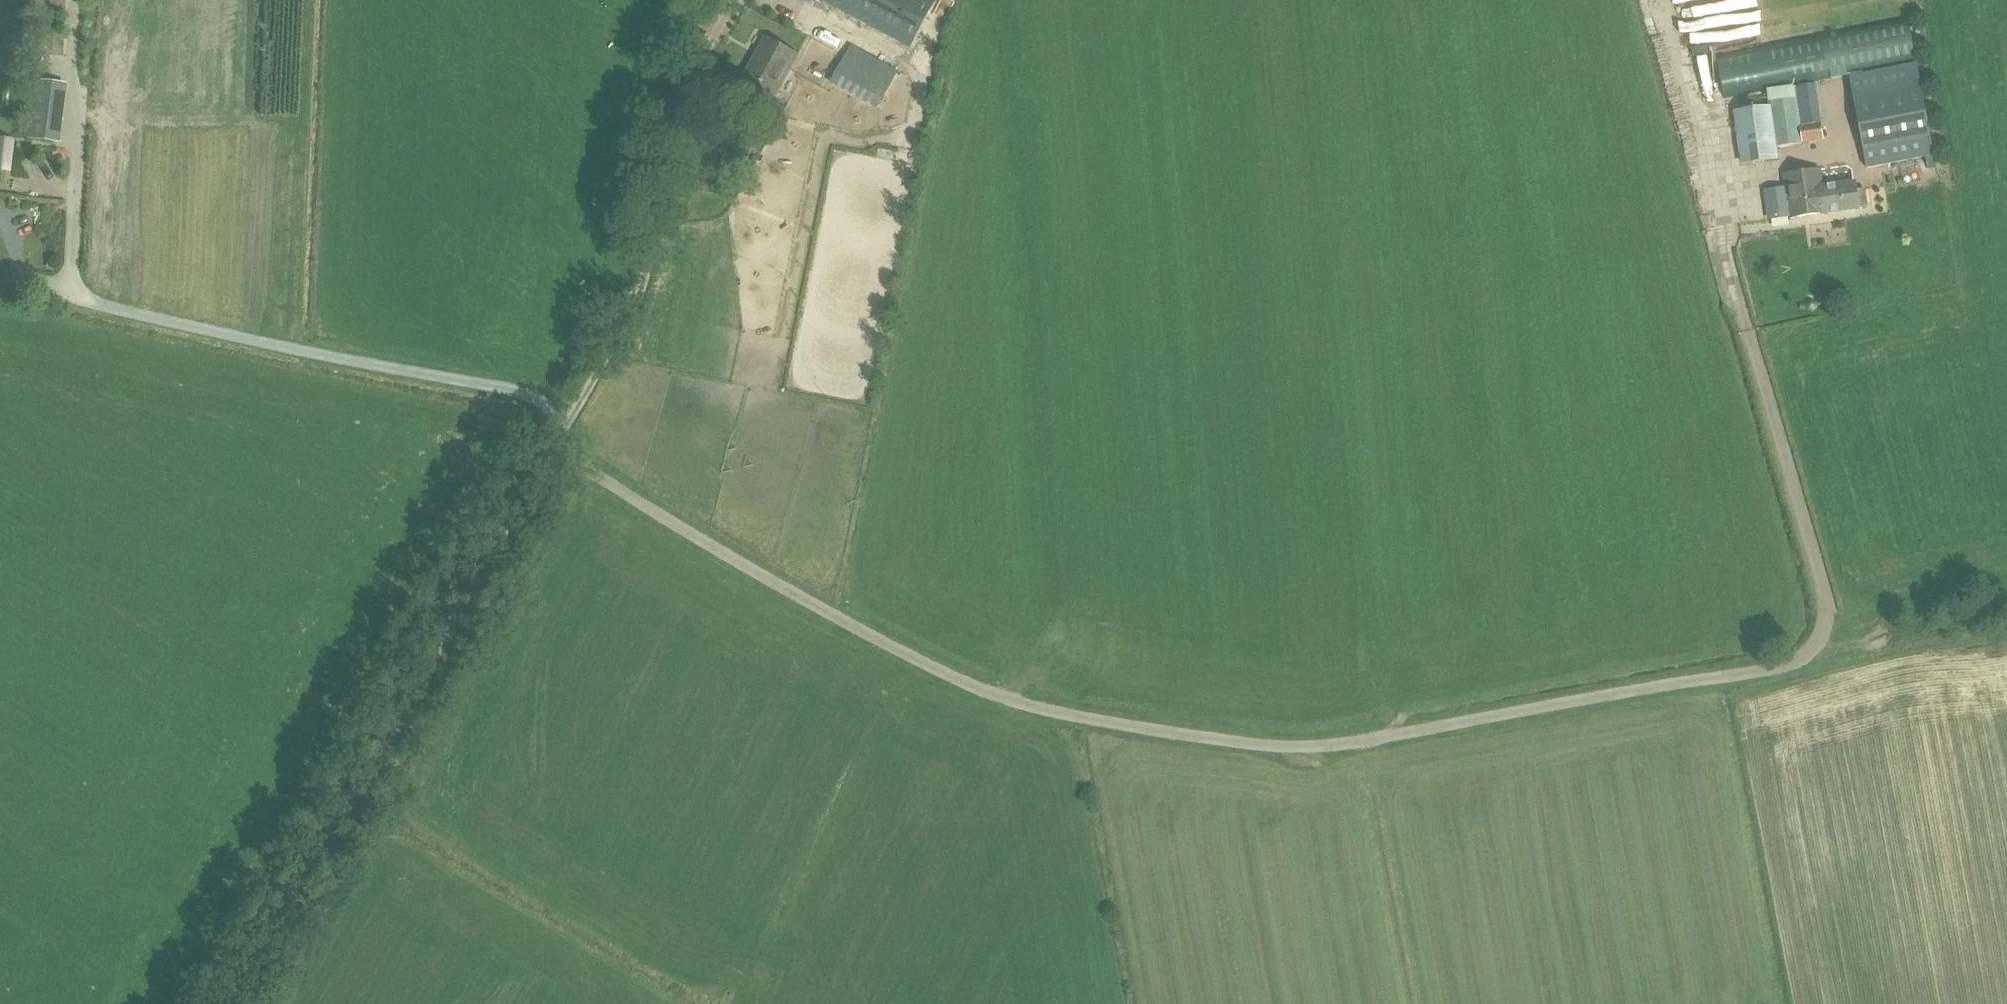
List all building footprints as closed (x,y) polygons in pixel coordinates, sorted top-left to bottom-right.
[(911,47),(937,0),(824,0),(911,47)] [(1909,19),(1754,48),(1763,92),(1917,62),(1909,19)] [(766,38),(741,83),(772,100),(796,55),(766,38)] [(852,44),(832,79),(880,105),(899,70),(852,44)] [(1917,62),(1850,76),(1867,168),(1926,157),(1928,165),(1937,163),(1917,62)] [(1770,108),(1736,113),(1738,127),(1743,162),(1777,157),(1776,147),(1802,142),(1803,143),(1825,140),(1818,96),(1769,102),(1770,108)] [(9,169),(13,140),(0,138),(0,168),(9,169)] [(1826,214),(1820,169),(1784,174),(1789,218),(1821,214),(1821,215),(1826,214)] [(1820,169),(1826,214),(1861,209),(1860,208),(1868,206),(1866,188),(1858,189),(1856,180),(1824,185),(1821,169),(1820,169)]
